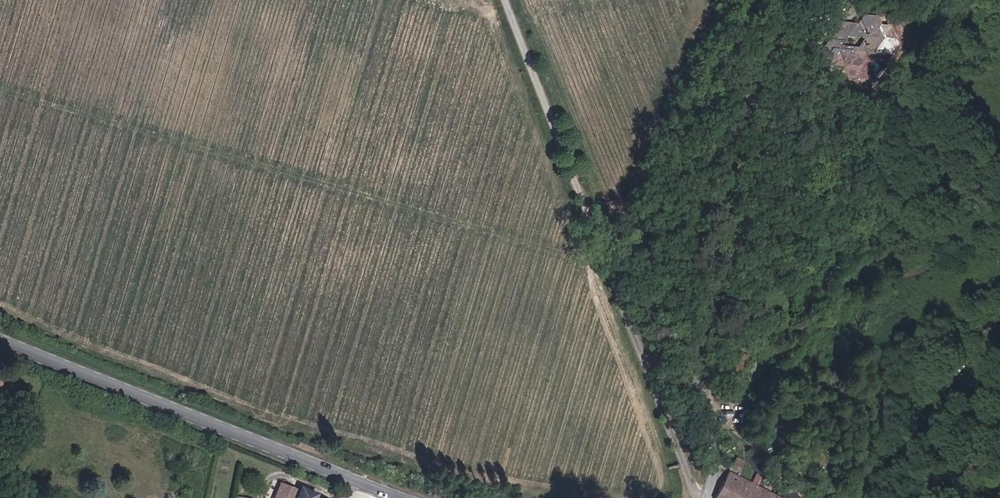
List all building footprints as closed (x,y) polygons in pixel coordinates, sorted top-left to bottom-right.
[(886,57),(897,44),(891,28),(895,22),(893,15),(883,11),(875,22),(856,14),(846,27),(848,28),(837,42),(841,57),(856,63),(860,57),(874,64),(880,54),(886,57)] [(812,106),(814,107),(820,99),(812,93),(802,105),(808,111),(812,106)] [(734,459),(731,458),(730,463),(731,467),(738,469),(741,460),(740,460),(741,456),(736,454),(734,459)] [(778,492),(772,489),(758,485),(732,474),(727,472),(717,497),(794,497),(778,492)]
